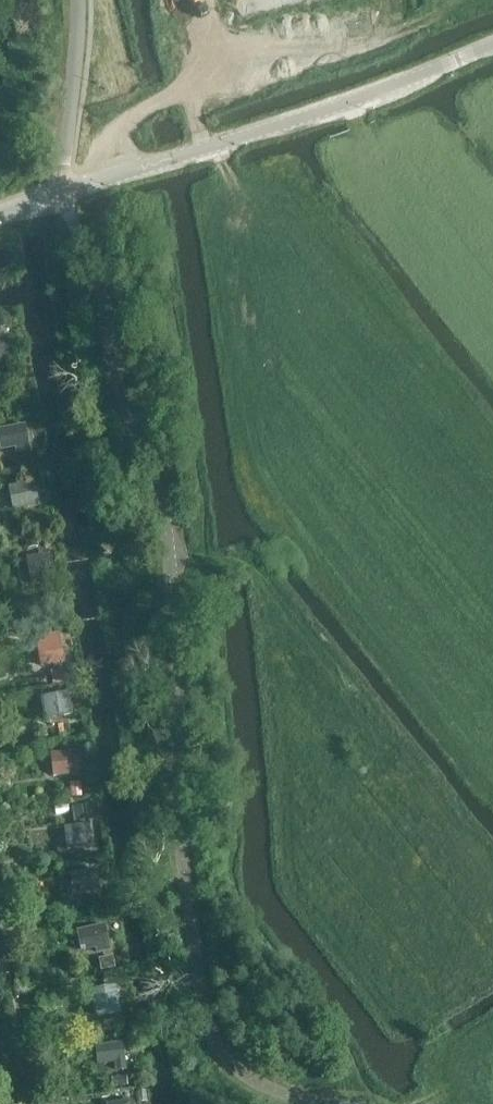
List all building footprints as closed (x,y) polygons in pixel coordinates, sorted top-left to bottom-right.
[(0,339),(0,369),(12,345),(0,339)] [(0,422),(0,457),(22,451),(14,419),(0,422)] [(41,503),(36,479),(9,485),(15,509),(41,503)] [(45,550),(12,559),(21,588),(54,579),(45,550)] [(42,644),(42,664),(70,665),(70,645),(42,644)] [(75,689),(39,692),(42,727),(77,724),(75,689)] [(55,775),(82,772),(79,748),(52,751),(55,775)] [(91,825),(55,828),(58,856),(93,853),(91,825)] [(74,895),(102,894),(101,868),(73,869),(74,895)] [(100,920),(63,922),(65,952),(101,950),(100,920)] [(93,987),(97,1016),(123,1012),(119,983),(93,987)] [(132,1041),(96,1043),(98,1072),(133,1070),(132,1041)]
